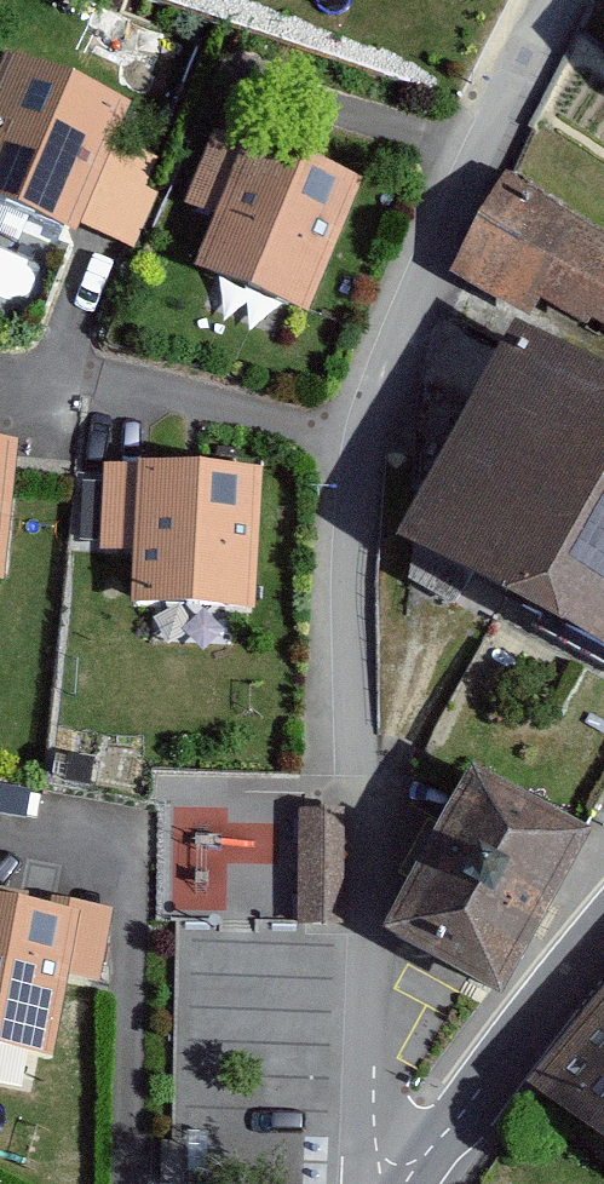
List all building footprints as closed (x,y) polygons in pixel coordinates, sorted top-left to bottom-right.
[(6,60),(0,73),(0,212),(78,243),(132,112),(6,60)] [(246,150),(213,136),(182,210),(216,225),(195,275),(308,322),(363,191),(249,143),(246,150)] [(505,178),(449,284),(527,325),(543,304),(603,334),(603,237),(505,178)] [(515,343),(397,560),(603,671),(603,391),(515,343)] [(4,587),(18,448),(0,446),(0,587),(4,587)] [(263,478),(103,470),(99,557),(134,558),(131,612),(256,618),(263,478)] [(591,846),(473,783),(383,951),(501,1014),(591,846)] [(300,929),(342,929),(343,815),(300,814),(300,921),(300,929)] [(53,1067),(69,981),(100,986),(113,914),(52,902),(49,914),(29,910),(31,900),(0,894),(0,1057),(53,1067)] [(528,1101),(603,1162),(603,1007),(528,1101)]
